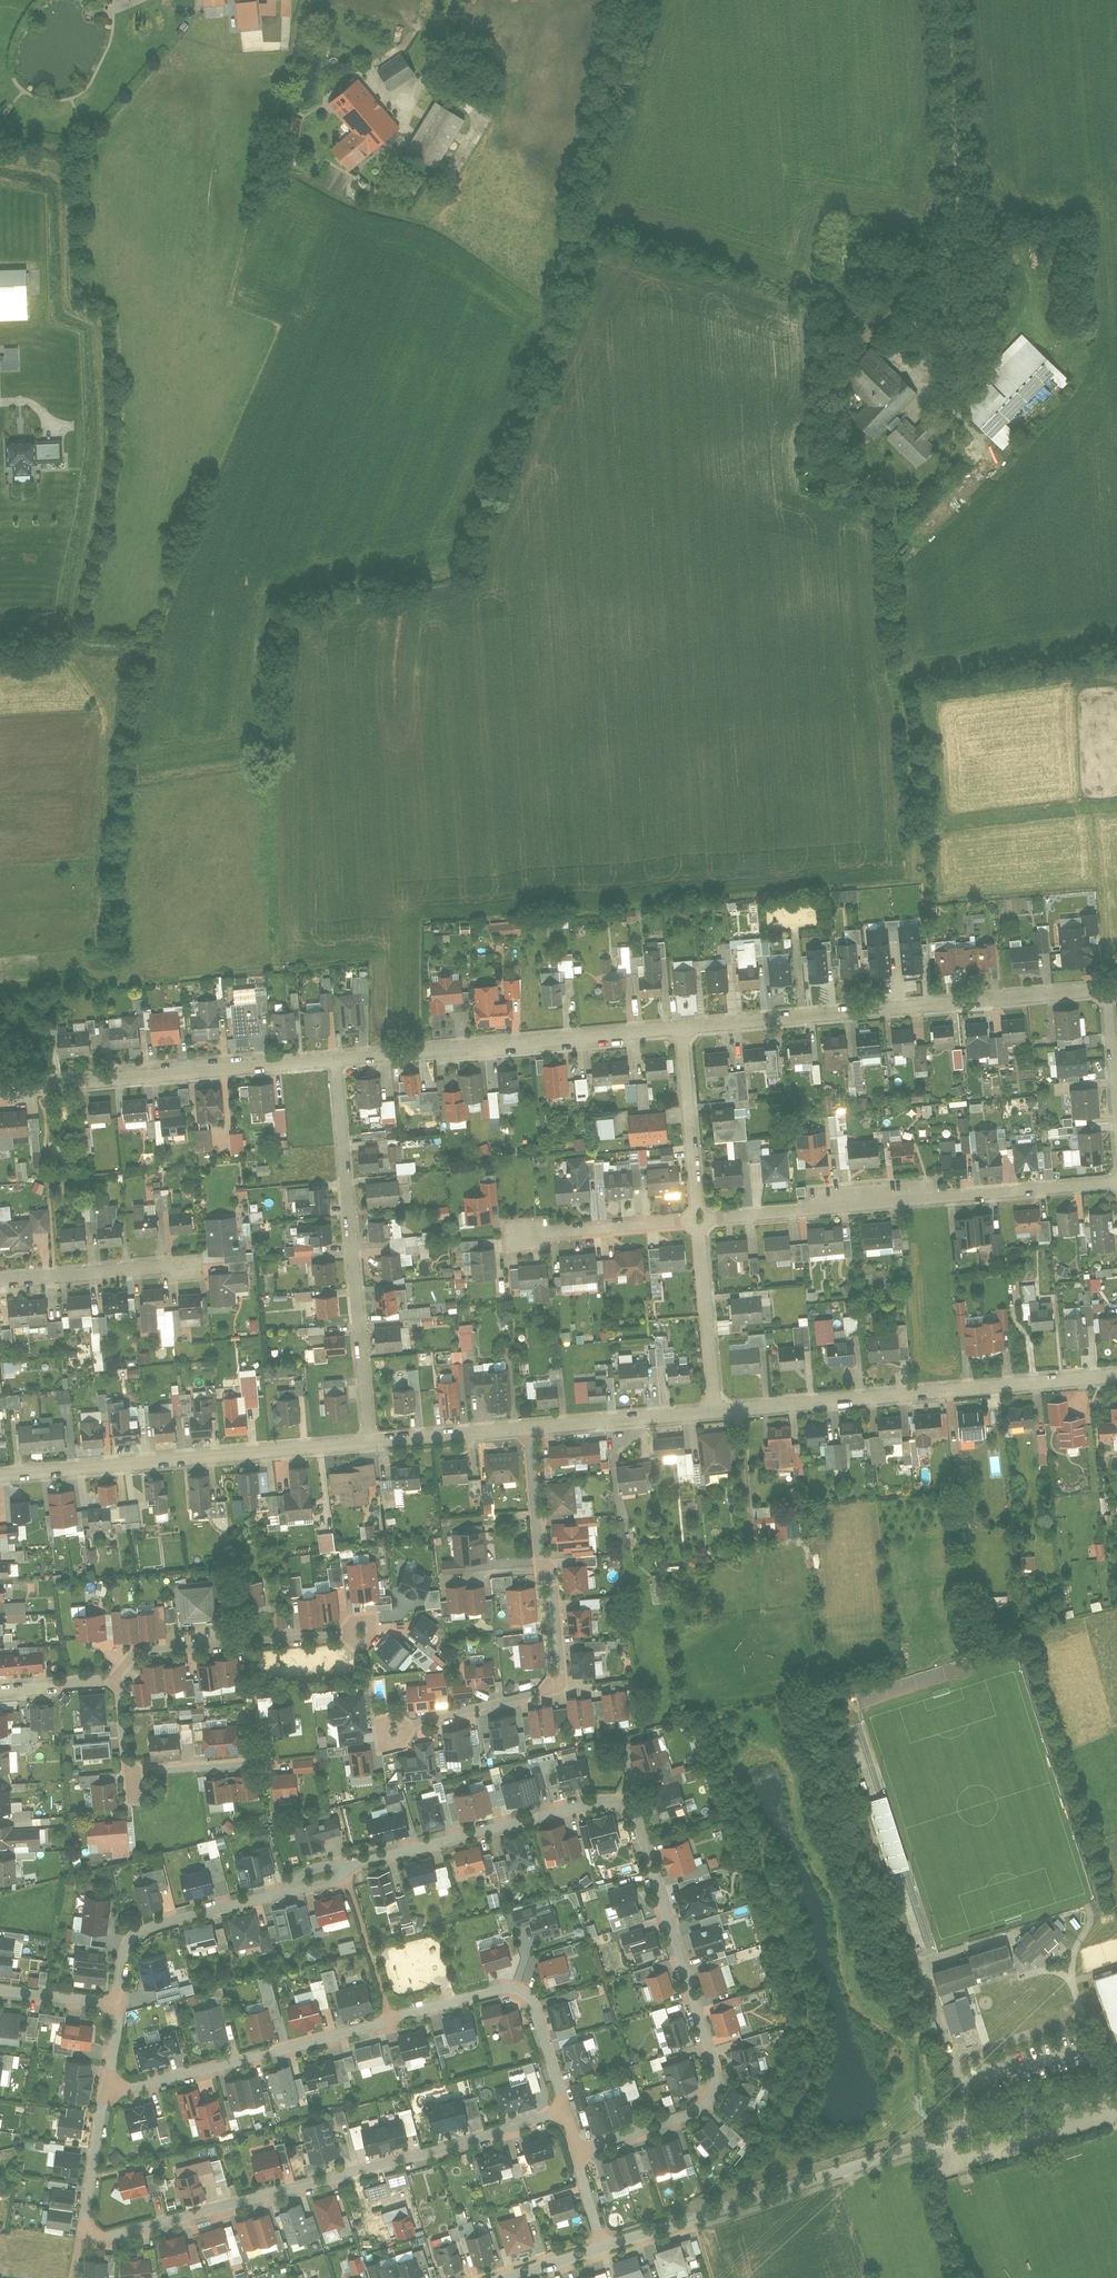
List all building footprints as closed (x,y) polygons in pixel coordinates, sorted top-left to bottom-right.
[(236,2),(239,31),(263,29),(260,0),(257,0),(236,2)] [(404,53),(378,70),(395,96),(421,79),(404,53)] [(363,76),(329,104),(374,158),(407,130),(363,76)] [(436,101),(406,150),(440,170),(469,121),(436,101)] [(300,138),(307,119),(295,115),(289,134),(300,138)] [(0,270),(0,319),(29,318),(27,269),(0,270)] [(955,402),(1004,450),(1072,381),(1023,333),(955,402)] [(21,347),(7,347),(7,356),(3,356),(3,370),(21,370),(21,347)] [(873,439),(919,392),(872,347),(845,375),(870,400),(852,418),(873,439)] [(884,438),(917,471),(941,447),(929,436),(937,428),(924,415),(916,423),(907,415),(884,438)] [(63,437),(8,439),(9,465),(14,464),(14,474),(33,473),(33,464),(65,463),(63,437)] [(840,890),(841,901),(860,900),(860,889),(840,890)] [(987,913),(969,914),(970,932),(977,932),(976,922),(987,921),(987,913)] [(1083,917),(1084,928),(1062,930),(1066,968),(1088,966),(1101,965),(1096,916),(1083,917)] [(493,923),(494,935),(525,933),(524,921),(493,923)] [(923,971),(919,927),(900,929),(904,973),(923,971)] [(872,976),(891,974),(886,930),(868,932),(872,976)] [(838,946),(841,979),(859,977),(856,944),(838,946)] [(977,970),(997,968),(995,945),(975,947),(977,970)] [(1038,946),(1011,948),(1014,976),(1040,973),(1038,946)] [(957,972),(977,970),(975,947),(955,948),(957,972)] [(938,974),(957,972),(955,948),(935,950),(938,974)] [(641,999),(662,997),(658,949),(644,951),(646,978),(640,979),(641,999)] [(826,949),(808,951),(810,985),(829,983),(826,949)] [(769,963),(771,988),(794,986),(792,961),(769,963)] [(739,970),(741,991),(762,989),(760,968),(739,970)] [(706,971),(708,994),(729,992),(727,969),(706,971)] [(674,973),(676,998),(697,996),(695,971),(674,973)] [(603,979),(605,1001),(624,999),(622,977),(603,979)] [(433,984),(434,1001),(431,1001),(432,1013),(445,1012),(444,1001),(451,1000),(451,1002),(462,1001),(460,982),(452,982),(451,978),(440,979),(441,983),(433,984)] [(540,986),(542,1007),(562,1005),(560,984),(540,986)] [(512,1003),(501,1004),(499,988),(475,990),(476,1007),(475,1007),(477,1029),(514,1026),(512,1003)] [(294,1009),(301,1009),(300,993),(293,993),(294,1009)] [(341,1036),(366,1034),(362,995),(337,998),(341,1036)] [(199,1002),(201,1017),(191,1018),(193,1042),(221,1039),(218,1015),(216,1016),(214,1001),(199,1002)] [(232,1007),(235,1039),(262,1036),(259,1004),(232,1007)] [(1081,1007),(1056,1009),(1059,1041),(1084,1039),(1081,1007)] [(305,1014),(308,1039),(331,1037),(329,1011),(305,1014)] [(181,1044),(179,1012),(164,1014),(167,1045),(181,1044)] [(273,1015),(275,1043),(298,1041),(296,1013),(273,1015)] [(167,1045),(164,1014),(150,1015),(153,1046),(167,1045)] [(123,1017),(124,1028),(109,1029),(111,1051),(141,1049),(138,1016),(123,1017)] [(1026,1017),(1003,1019),(1005,1045),(1029,1043),(1026,1017)] [(988,1021),(965,1023),(969,1060),(992,1058),(988,1021)] [(954,1024),(932,1026),(935,1052),(956,1050),(954,1024)] [(915,1029),(892,1031),(894,1057),(917,1055),(915,1029)] [(91,1056),(89,1031),(73,1033),(75,1058),(91,1056)] [(75,1058),(73,1033),(57,1034),(59,1059),(75,1058)] [(879,1033),(857,1035),(859,1060),(881,1058),(879,1033)] [(840,1073),(839,1061),(848,1060),(846,1036),(836,1037),(824,1038),(827,1074),(840,1073)] [(815,1067),(812,1037),(787,1039),(790,1070),(815,1067)] [(729,1076),(727,1048),(705,1050),(707,1078),(729,1076)] [(777,1048),(766,1049),(767,1067),(768,1077),(779,1077),(777,1048)] [(767,1067),(766,1049),(744,1051),(745,1069),(767,1067)] [(1089,1076),(1086,1049),(1055,1052),(1058,1079),(1089,1076)] [(671,1079),(668,1055),(646,1057),(648,1081),(671,1079)] [(628,1059),(611,1061),(614,1087),(631,1086),(628,1059)] [(611,1061),(594,1062),(596,1089),(614,1087),(611,1061)] [(568,1097),(565,1063),(542,1065),(545,1099),(568,1097)] [(519,1092),(517,1068),(499,1069),(501,1093),(519,1092)] [(483,1071),(463,1073),(464,1089),(466,1104),(486,1102),(483,1071)] [(419,1072),(402,1073),(403,1079),(399,1079),(400,1098),(421,1096),(419,1072)] [(355,1076),(357,1108),(382,1105),(380,1074),(355,1076)] [(590,1078),(578,1078),(579,1099),(591,1098),(590,1078)] [(278,1111),(275,1082),(249,1084),(251,1114),(278,1111)] [(321,1106),(319,1082),(299,1084),(299,1091),(295,1091),(296,1108),(321,1106)] [(1101,1121),(1098,1088),(1072,1090),(1075,1123),(1101,1121)] [(223,1125),(219,1089),(195,1091),(199,1128),(223,1125)] [(442,1091),(445,1123),(467,1121),(466,1104),(464,1089),(442,1091)] [(180,1095),(159,1097),(163,1140),(188,1137),(186,1113),(182,1114),(180,1095)] [(149,1123),(147,1097),(123,1100),(125,1125),(149,1123)] [(113,1123),(110,1098),(87,1101),(89,1126),(113,1123)] [(926,1116),(934,1115),(934,1105),(925,1105),(926,1116)] [(734,1106),(712,1108),(714,1131),(736,1129),(734,1106)] [(30,1138),(28,1110),(11,1111),(14,1139),(30,1138)] [(11,1111),(0,1112),(0,1141),(14,1139),(11,1111)] [(75,1131),(75,1112),(64,1112),(64,1131),(75,1131)] [(670,1145),(668,1112),(628,1115),(631,1148),(670,1145)] [(970,1117),(960,1118),(961,1130),(970,1130),(970,1117)] [(503,1145),(502,1118),(493,1118),(494,1145),(503,1145)] [(601,1139),(618,1138),(617,1118),(600,1118),(601,1139)] [(198,1151),(215,1150),(214,1128),(197,1129),(198,1151)] [(799,1162),(805,1162),(828,1160),(825,1130),(797,1132),(799,1162)] [(978,1132),(982,1178),(1000,1177),(1004,1176),(1002,1154),(998,1154),(996,1131),(978,1132)] [(246,1132),(232,1133),(233,1154),(247,1154),(246,1132)] [(1102,1132),(1079,1134),(1081,1151),(1103,1149),(1102,1132)] [(848,1141),(851,1170),(881,1167),(879,1138),(848,1141)] [(891,1142),(893,1166),(917,1164),(915,1140),(891,1142)] [(1013,1143),(1016,1175),(1045,1173),(1042,1141),(1013,1143)] [(941,1144),(944,1181),(958,1180),(968,1179),(966,1156),(956,1157),(955,1142),(941,1144)] [(359,1149),(361,1173),(381,1171),(378,1147),(359,1149)] [(64,1162),(75,1160),(74,1149),(63,1150),(64,1162)] [(1103,1149),(1081,1151),(1082,1168),(1105,1166),(1103,1149)] [(651,1166),(651,1167),(662,1166),(662,1164),(678,1163),(677,1153),(664,1154),(665,1159),(642,1160),(642,1167),(651,1166)] [(758,1157),(760,1185),(791,1183),(788,1154),(758,1157)] [(713,1159),(716,1189),(749,1186),(746,1156),(713,1159)] [(588,1179),(586,1159),(568,1161),(569,1180),(556,1181),(558,1205),(592,1202),(590,1178),(588,1179)] [(805,1162),(807,1179),(829,1177),(828,1160),(805,1162)] [(681,1195),(679,1167),(663,1168),(666,1196),(681,1195)] [(666,1196),(663,1168),(647,1170),(650,1197),(666,1196)] [(634,1198),(632,1173),(618,1174),(620,1199),(634,1198)] [(620,1199),(618,1174),(604,1175),(607,1200),(620,1199)] [(366,1181),(369,1210),(399,1207),(397,1178),(366,1181)] [(329,1202),(328,1187),(309,1189),(310,1203),(329,1202)] [(249,1198),(249,1189),(241,1189),(240,1198),(249,1198)] [(490,1196),(464,1198),(467,1228),(493,1225),(490,1196)] [(330,1216),(329,1202),(310,1203),(311,1218),(330,1216)] [(157,1216),(146,1217),(144,1204),(135,1205),(136,1218),(138,1239),(159,1237),(157,1216)] [(0,1206),(0,1207),(1,1220),(14,1219),(13,1206),(0,1206)] [(438,1207),(438,1219),(452,1218),(451,1206),(438,1207)] [(1044,1234),(1041,1208),(1014,1210),(1017,1237),(1044,1234)] [(85,1209),(86,1221),(96,1220),(96,1209),(85,1209)] [(8,1227),(0,1228),(0,1248),(10,1247),(11,1252),(21,1251),(33,1250),(32,1234),(50,1233),(48,1211),(30,1213),(30,1221),(8,1223),(8,1227)] [(1080,1236),(1078,1211),(1057,1212),(1059,1238),(1080,1236)] [(252,1212),(253,1222),(265,1221),(264,1212),(252,1212)] [(193,1234),(191,1213),(170,1215),(172,1236),(193,1234)] [(1114,1233),(1112,1213),(1090,1215),(1092,1235),(1114,1233)] [(996,1245),(993,1216),(973,1218),(973,1221),(976,1247),(996,1245)] [(210,1219),(212,1238),(208,1238),(210,1257),(240,1254),(236,1217),(210,1219)] [(369,1221),(371,1241),(390,1239),(388,1219),(369,1221)] [(976,1250),(976,1247),(973,1221),(955,1222),(958,1252),(976,1250)] [(121,1222),(99,1224),(101,1249),(124,1247),(121,1222)] [(856,1226),(858,1255),(889,1252),(886,1223),(856,1226)] [(298,1239),(315,1238),(316,1248),(332,1247),(330,1225),(297,1228),(298,1239)] [(84,1226),(61,1229),(64,1253),(86,1251),(84,1226)] [(846,1256),(843,1226),(826,1228),(828,1257),(846,1256)] [(828,1257),(826,1228),(809,1229),(811,1259),(828,1257)] [(793,1262),(790,1233),(764,1236),(767,1264),(793,1262)] [(1116,1254),(1114,1233),(1092,1235),(1094,1255),(1116,1254)] [(750,1262),(748,1237),(717,1240),(720,1278),(739,1276),(738,1263),(750,1262)] [(688,1271),(686,1243),(659,1246),(662,1274),(688,1271)] [(494,1249),(472,1251),(474,1282),(496,1280),(494,1249)] [(644,1275),(642,1250),(615,1253),(617,1277),(628,1276),(629,1287),(642,1286),(641,1275),(644,1275)] [(599,1284),(596,1252),(584,1253),(586,1285),(599,1284)] [(381,1255),(383,1280),(402,1278),(400,1253),(381,1255)] [(586,1285),(584,1253),(571,1254),(574,1286),(586,1285)] [(574,1286),(571,1254),(559,1255),(562,1287),(574,1286)] [(762,1273),(761,1257),(754,1257),(755,1273),(762,1273)] [(337,1287),(335,1263),(314,1265),(316,1288),(337,1287)] [(521,1292),(536,1291),(538,1304),(551,1303),(547,1265),(519,1267),(521,1292)] [(1061,1266),(1060,1275),(1069,1276),(1070,1267),(1061,1266)] [(1114,1275),(1114,1268),(1098,1269),(1099,1276),(1114,1275)] [(249,1292),(247,1274),(233,1275),(233,1273),(210,1275),(213,1308),(236,1306),(234,1293),(249,1292)] [(1094,1291),(1104,1290),(1102,1277),(1092,1279),(1094,1291)] [(468,1278),(457,1278),(458,1288),(469,1287),(468,1278)] [(1037,1284),(1024,1285),(1025,1300),(1037,1299),(1037,1284)] [(144,1289),(145,1306),(141,1307),(144,1333),(158,1332),(156,1310),(168,1309),(166,1287),(144,1289)] [(128,1289),(103,1292),(105,1319),(131,1317),(128,1289)] [(298,1292),(299,1301),(314,1300),(314,1291),(298,1292)] [(374,1292),(376,1316),(397,1315),(395,1291),(374,1292)] [(201,1293),(178,1295),(180,1320),(204,1318),(201,1293)] [(90,1294),(66,1297),(68,1321),(93,1319),(90,1294)] [(340,1320),(338,1295),(316,1297),(319,1322),(340,1320)] [(27,1300),(30,1329),(48,1327),(46,1298),(27,1300)] [(762,1298),(730,1301),(733,1328),(765,1325),(762,1298)] [(8,1302),(11,1330),(30,1329),(27,1300),(8,1302)] [(1029,1303),(1031,1333),(1055,1331),(1053,1301),(1029,1303)] [(861,1332),(860,1315),(846,1316),(846,1333),(861,1332)] [(1101,1341),(1116,1340),(1116,1324),(1116,1317),(1099,1319),(1101,1341)] [(1065,1320),(1068,1351),(1089,1349),(1086,1318),(1065,1320)] [(732,1319),(720,1320),(721,1333),(732,1333),(732,1319)] [(475,1349),(474,1324),(462,1324),(464,1350),(475,1349)] [(983,1328),(985,1355),(1005,1354),(1003,1326),(983,1328)] [(401,1328),(375,1330),(377,1354),(403,1351),(401,1328)] [(964,1329),(967,1357),(985,1355),(983,1328),(964,1329)] [(349,1356),(347,1333),(324,1336),(326,1358),(349,1356)] [(165,1345),(177,1345),(176,1334),(164,1335),(165,1345)] [(868,1338),(870,1363),(901,1360),(899,1335),(868,1338)] [(828,1342),(830,1368),(855,1365),(853,1340),(828,1342)] [(779,1349),(781,1371),(806,1369),(804,1347),(779,1349)] [(731,1350),(733,1375),(762,1373),(759,1348),(731,1350)] [(6,1362),(7,1377),(18,1376),(17,1372),(25,1371),(24,1361),(6,1362)] [(619,1365),(621,1390),(650,1388),(647,1362),(619,1365)] [(473,1364),(465,1365),(468,1392),(486,1391),(488,1412),(510,1410),(507,1372),(474,1375),(473,1364)] [(669,1365),(671,1386),(693,1384),(691,1364),(669,1365)] [(141,1370),(130,1370),(131,1378),(142,1377),(141,1370)] [(458,1382),(439,1384),(442,1420),(462,1418),(458,1382)] [(528,1401),(537,1400),(538,1410),(559,1408),(557,1388),(537,1390),(537,1383),(527,1384),(528,1401)] [(576,1385),(577,1405),(607,1403),(606,1383),(576,1385)] [(72,1402),(71,1389),(59,1390),(60,1403),(72,1402)] [(414,1390),(394,1392),(396,1416),(416,1415),(414,1390)] [(350,1420),(347,1394),(325,1396),(327,1422),(350,1420)] [(246,1417),(239,1418),(237,1397),(223,1398),(227,1437),(248,1435),(246,1417)] [(299,1425),(297,1397),(277,1399),(279,1427),(299,1425)] [(190,1421),(192,1441),(215,1439),(211,1400),(193,1402),(195,1420),(190,1421)] [(1084,1419),(1070,1420),(1069,1403),(1048,1404),(1050,1429),(1057,1428),(1059,1450),(1087,1448),(1084,1419)] [(1035,1428),(1033,1407),(1008,1409),(1010,1431),(1035,1428)] [(1116,1441),(1116,1409),(1112,1409),(1113,1424),(1099,1426),(1101,1443),(1116,1441)] [(112,1413),(113,1430),(117,1430),(119,1447),(141,1445),(140,1428),(131,1429),(129,1411),(112,1413)] [(1004,1411),(993,1411),(993,1424),(1004,1424),(1004,1411)] [(154,1443),(171,1442),(177,1441),(175,1421),(169,1422),(168,1412),(151,1413),(154,1443)] [(943,1438),(940,1412),(915,1415),(918,1452),(931,1451),(930,1439),(943,1438)] [(986,1441),(984,1412),(958,1414),(960,1443),(986,1441)] [(905,1445),(902,1417),(878,1419),(880,1447),(905,1445)] [(80,1424),(82,1450),(104,1448),(102,1422),(80,1424)] [(865,1451),(863,1422),(841,1424),(843,1447),(850,1446),(850,1452),(865,1451)] [(67,1453),(64,1423),(42,1425),(44,1455),(67,1453)] [(44,1455),(42,1425),(20,1427),(22,1456),(44,1455)] [(829,1445),(827,1425),(805,1427),(807,1447),(829,1445)] [(765,1450),(767,1472),(796,1469),(792,1426),(768,1428),(770,1449),(765,1450)] [(733,1473),(729,1431),(698,1433),(702,1476),(733,1473)] [(1040,1434),(1042,1464),(1050,1463),(1048,1434),(1040,1434)] [(687,1457),(685,1435),(653,1438),(655,1460),(687,1457)] [(601,1465),(599,1442),(574,1444),(576,1467),(601,1465)] [(576,1467),(574,1444),(549,1446),(551,1469),(576,1467)] [(521,1482),(519,1452),(484,1455),(487,1485),(521,1482)] [(470,1484),(468,1457),(441,1460),(443,1486),(470,1484)] [(655,1494),(652,1463),(617,1466),(620,1497),(655,1494)] [(377,1487),(375,1464),(348,1466),(349,1474),(330,1476),(332,1496),(341,1495),(342,1508),(370,1505),(368,1488),(377,1487)] [(421,1491),(419,1467),(391,1469),(393,1493),(421,1491)] [(287,1523),(313,1521),(308,1469),(290,1470),(292,1496),(285,1496),(287,1523)] [(260,1508),(257,1473),(238,1474),(242,1510),(260,1508)] [(212,1509),(209,1476),(188,1478),(191,1510),(212,1509)] [(163,1479),(144,1481),(146,1503),(156,1502),(157,1516),(169,1515),(167,1490),(164,1490),(163,1479)] [(577,1516),(574,1482),(547,1484),(550,1518),(577,1516)] [(116,1485),(98,1486),(99,1507),(118,1506),(116,1485)] [(78,1528),(74,1491),(62,1492),(65,1529),(78,1528)] [(65,1529),(62,1492),(50,1493),(53,1530),(65,1529)] [(30,1525),(28,1502),(11,1504),(13,1526),(30,1525)] [(773,1506),(760,1507),(762,1537),(797,1535),(796,1513),(773,1515),(773,1506)] [(110,1508),(89,1510),(91,1533),(112,1531),(110,1508)] [(590,1553),(587,1522),(552,1525),(554,1543),(558,1543),(559,1555),(590,1553)] [(362,1526),(363,1539),(374,1539),(373,1526),(362,1526)] [(488,1564),(485,1531),(453,1534),(456,1567),(488,1564)] [(321,1534),(322,1552),(337,1551),(336,1533),(321,1534)] [(1107,1543),(1098,1543),(1099,1561),(1107,1560),(1107,1543)] [(99,1562),(98,1550),(90,1551),(91,1557),(93,1557),(93,1562),(99,1562)] [(1022,1556),(1023,1570),(1038,1569),(1037,1556),(1022,1556)] [(0,1560),(0,1581),(12,1580),(10,1559),(0,1560)] [(377,1563),(348,1566),(352,1604),(381,1601),(377,1563)] [(588,1566),(563,1569),(565,1597),(590,1594),(588,1566)] [(405,1567),(397,1590),(425,1600),(429,1590),(433,1577),(405,1567)] [(664,1575),(654,1575),(654,1600),(664,1600),(664,1575)] [(99,1581),(97,1595),(107,1596),(109,1582),(99,1581)] [(177,1585),(180,1628),(193,1627),(193,1622),(207,1621),(207,1626),(221,1625),(218,1582),(177,1585)] [(266,1609),(263,1583),(242,1586),(245,1612),(266,1609)] [(465,1586),(446,1588),(449,1615),(467,1613),(465,1589),(465,1586)] [(483,1587),(465,1589),(467,1613),(468,1616),(486,1615),(483,1587)] [(534,1588),(506,1591),(510,1629),(537,1627),(534,1588)] [(440,1590),(429,1590),(425,1600),(425,1609),(441,1607),(440,1590)] [(317,1594),(317,1599),(320,1624),(340,1621),(337,1592),(317,1594)] [(299,1602),(302,1629),(321,1627),(320,1624),(317,1599),(299,1602)] [(394,1603),(380,1604),(381,1611),(395,1610),(394,1603)] [(138,1616),(138,1619),(140,1640),(166,1638),(164,1607),(154,1608),(155,1615),(138,1616)] [(591,1609),(568,1611),(571,1641),(594,1639),(591,1609)] [(114,1614),(116,1644),(140,1642),(140,1640),(138,1619),(122,1620),(121,1613),(114,1614)] [(75,1617),(77,1643),(87,1642),(87,1644),(98,1643),(96,1615),(75,1617)] [(287,1615),(281,1616),(283,1627),(289,1626),(287,1615)] [(443,1632),(422,1615),(406,1633),(428,1650),(443,1632)] [(412,1653),(390,1636),(375,1654),(397,1671),(412,1653)] [(546,1668),(544,1643),(521,1645),(523,1670),(546,1668)] [(593,1652),(572,1654),(574,1681),(595,1679),(593,1652)] [(44,1674),(42,1654),(17,1656),(19,1676),(44,1674)] [(17,1656),(0,1657),(0,1677),(19,1676),(17,1656)] [(216,1660),(217,1666),(219,1688),(239,1686),(236,1658),(216,1660)] [(498,1687),(496,1664),(465,1666),(467,1689),(498,1687)] [(145,1667),(148,1693),(166,1691),(164,1668),(163,1665),(145,1667)] [(164,1668),(166,1691),(166,1693),(187,1691),(184,1666),(164,1668)] [(199,1668),(202,1693),(220,1691),(219,1688),(217,1666),(199,1668)] [(436,1698),(449,1697),(447,1673),(428,1674),(429,1687),(407,1689),(409,1714),(438,1712),(436,1698)] [(630,1722),(627,1692),(602,1694),(605,1724),(630,1722)] [(104,1694),(80,1696),(83,1724),(106,1722),(104,1694)] [(364,1746),(363,1733),(368,1733),(364,1694),(336,1697),(337,1708),(332,1708),(333,1728),(339,1727),(339,1736),(340,1748),(364,1746)] [(595,1729),(592,1699),(567,1701),(570,1731),(595,1729)] [(53,1731),(52,1705),(31,1707),(33,1732),(53,1731)] [(207,1717),(206,1707),(182,1708),(182,1719),(207,1717)] [(556,1739),(553,1707),(541,1708),(544,1740),(556,1739)] [(270,1710),(273,1736),(295,1734),(293,1708),(270,1710)] [(544,1740),(541,1708),(528,1709),(531,1741),(544,1740)] [(514,1741),(511,1711),(499,1712),(500,1716),(502,1742),(514,1741)] [(7,1713),(0,1713),(0,1738),(8,1737),(7,1713)] [(502,1742),(500,1716),(487,1717),(490,1747),(502,1746),(502,1742)] [(480,1753),(478,1723),(465,1724),(466,1728),(468,1755),(480,1753)] [(203,1729),(205,1759),(242,1756),(240,1726),(203,1729)] [(468,1755),(466,1728),(453,1729),(456,1759),(468,1758),(468,1755)] [(112,1729),(75,1732),(77,1755),(78,1762),(115,1758),(112,1729)] [(150,1737),(151,1763),(182,1761),(180,1735),(150,1737)] [(665,1771),(656,1737),(632,1743),(635,1754),(634,1755),(637,1766),(638,1766),(641,1777),(665,1771)] [(424,1781),(423,1779),(438,1778),(435,1743),(416,1744),(417,1757),(397,1758),(399,1783),(424,1781)] [(0,1751),(0,1777),(10,1776),(8,1750),(0,1751)] [(374,1777),(371,1750),(350,1752),(353,1778),(374,1777)] [(555,1765),(563,1794),(592,1786),(585,1758),(555,1765)] [(688,1771),(690,1781),(698,1779),(696,1769),(688,1771)] [(271,1775),(274,1801),(299,1799),(296,1773),(271,1775)] [(526,1805),(527,1807),(544,1802),(537,1774),(519,1778),(526,1805)] [(238,1785),(231,1786),(233,1803),(259,1800),(257,1775),(237,1777),(238,1785)] [(502,1783),(509,1810),(526,1805),(519,1778),(502,1783)] [(224,1779),(205,1781),(207,1805),(233,1803),(231,1786),(225,1786),(224,1779)] [(652,1791),(659,1817),(690,1809),(683,1783),(652,1791)] [(117,1811),(115,1784),(93,1785),(95,1813),(117,1811)] [(479,1818),(494,1814),(487,1789),(472,1792),(479,1818)] [(10,1790),(0,1791),(0,1816),(12,1816),(10,1790)] [(464,1823),(479,1819),(479,1818),(472,1792),(457,1796),(464,1823)] [(880,1827),(893,1871),(910,1866),(888,1795),(873,1800),(880,1827)] [(437,1797),(418,1801),(425,1829),(444,1824),(437,1797)] [(368,1820),(374,1845),(397,1839),(396,1833),(408,1829),(403,1811),(368,1820)] [(592,1851),(598,1849),(600,1856),(619,1851),(617,1844),(623,1843),(615,1813),(584,1821),(592,1851)] [(317,1822),(316,1820),(293,1826),(302,1859),(325,1853),(321,1840),(343,1834),(338,1816),(317,1822)] [(230,1820),(224,1827),(232,1834),(238,1827),(230,1820)] [(90,1858),(133,1855),(131,1823),(88,1826),(90,1858)] [(583,1859),(577,1836),(568,1839),(564,1824),(538,1830),(546,1862),(564,1857),(566,1864),(583,1859)] [(0,1828),(0,1850),(14,1849),(12,1831),(12,1827),(0,1828)] [(41,1829),(12,1831),(14,1849),(42,1847),(41,1829)] [(538,1868),(530,1836),(521,1838),(520,1837),(511,1839),(512,1841),(503,1843),(511,1875),(538,1868)] [(695,1872),(687,1841),(666,1846),(669,1857),(666,1857),(669,1868),(671,1867),(674,1878),(695,1872)] [(488,1872),(481,1845),(473,1847),(469,1847),(466,1848),(463,1850),(454,1852),(461,1879),(488,1872)] [(264,1886),(261,1876),(274,1873),(268,1850),(236,1859),(245,1891),(264,1886)] [(439,1882),(433,1857),(406,1864),(413,1889),(439,1882)] [(712,1867),(719,1866),(717,1857),(710,1859),(712,1867)] [(0,1860),(0,1888),(16,1887),(14,1859),(0,1860)] [(215,1897),(209,1870),(181,1876),(187,1903),(215,1897)] [(398,1903),(389,1870),(368,1875),(376,1909),(398,1903)] [(678,1905),(683,1920),(717,1909),(712,1893),(720,1890),(717,1879),(684,1890),(688,1902),(678,1905)] [(640,1894),(636,1880),(607,1889),(617,1920),(640,1913),(635,1895),(640,1894)] [(163,1910),(156,1883),(136,1888),(143,1915),(163,1910)] [(489,1894),(492,1907),(503,1905),(499,1892),(489,1894)] [(354,1926),(345,1893),(315,1901),(324,1934),(354,1926)] [(85,1914),(111,1917),(112,1912),(109,1912),(111,1898),(88,1895),(85,1914)] [(299,1908),(297,1902),(272,1908),(281,1943),(313,1935),(306,1906),(299,1908)] [(556,1912),(536,1917),(533,1907),(513,1912),(518,1929),(531,1925),(536,1943),(562,1936),(556,1912)] [(266,1944),(258,1912),(249,1914),(246,1917),(242,1918),(237,1917),(227,1919),(236,1952),(266,1944)] [(108,1922),(111,1922),(111,1917),(85,1914),(83,1933),(106,1936),(108,1922)] [(1024,1942),(1018,1948),(1032,1961),(1058,1933),(1046,1921),(1034,1934),(1029,1930),(1021,1939),(1024,1942)] [(221,1947),(214,1922),(187,1929),(194,1954),(221,1947)] [(719,1923),(689,1933),(698,1960),(728,1950),(719,1923)] [(636,1964),(661,1956),(653,1932),(645,1935),(643,1928),(620,1935),(626,1955),(633,1953),(636,1964)] [(17,1957),(21,1938),(0,1935),(0,1954),(17,1957)] [(340,1944),(343,1954),(359,1950),(355,1939),(340,1944)] [(515,1966),(509,1942),(481,1950),(487,1974),(515,1966)] [(959,1958),(961,1964),(934,1973),(941,1995),(981,1982),(980,1978),(1017,1967),(1009,1942),(959,1958)] [(76,1964),(77,1964),(107,1967),(108,1951),(77,1948),(76,1964)] [(16,1975),(19,1957),(17,1957),(0,1954),(0,1972),(16,1975)] [(170,1986),(162,1956),(141,1962),(148,1991),(170,1986)] [(546,1974),(549,1987),(574,1980),(568,1956),(540,1964),(543,1975),(546,1974)] [(107,1967),(77,1964),(76,1980),(84,1980),(107,1982),(109,1967),(107,1967)] [(721,1966),(699,1973),(701,1982),(701,1984),(703,1988),(704,1990),(707,1999),(729,1992),(721,1966)] [(49,1985),(50,1970),(43,1970),(42,1984),(49,1985)] [(670,1984),(666,1972),(646,1979),(654,2004),(676,1997),(672,1983),(670,1984)] [(1100,1977),(1116,2030),(1116,1972),(1100,1977)] [(343,2023),(375,2014),(367,1984),(335,1992),(343,2023)] [(295,2030),(303,2028),(304,2033),(318,2029),(317,2025),(324,2023),(317,1999),(289,2006),(295,2030)] [(548,2006),(556,2033),(576,2027),(569,2001),(548,2006)] [(946,2009),(952,2030),(978,2022),(971,2001),(946,2009)] [(504,2044),(525,2038),(522,2025),(523,2024),(522,2021),(521,2021),(517,2009),(504,2013),(501,2002),(480,2007),(485,2026),(498,2023),(504,2044)] [(230,2045),(219,2004),(193,2011),(202,2044),(215,2041),(217,2048),(230,2045)] [(744,2008),(741,2009),(740,2005),(737,2006),(745,2027),(750,2025),(744,2008)] [(734,2007),(710,2015),(719,2040),(742,2033),(734,2007)] [(277,2038),(269,2008),(245,2014),(253,2044),(277,2038)] [(19,2043),(21,2012),(10,2012),(10,2013),(5,2012),(5,2011),(0,2011),(0,2042),(19,2043)] [(479,2039),(471,2011),(446,2018),(446,2017),(442,2018),(444,2026),(445,2026),(451,2046),(479,2039)] [(29,2036),(39,2036),(40,2016),(30,2016),(29,2036)] [(690,2043),(682,2018),(662,2025),(670,2050),(690,2043)] [(63,2044),(90,2048),(93,2028),(61,2023),(60,2034),(64,2035),(63,2044)] [(432,2056),(425,2030),(398,2037),(405,2063),(432,2056)] [(133,2041),(140,2070),(168,2062),(167,2058),(183,2054),(177,2031),(161,2035),(160,2034),(133,2041)] [(586,2040),(564,2047),(568,2059),(566,2059),(568,2064),(569,2064),(573,2076),(595,2070),(586,2040)] [(388,2067),(382,2043),(355,2050),(361,2074),(388,2067)] [(761,2074),(755,2047),(734,2051),(736,2060),(734,2061),(736,2070),(737,2069),(739,2078),(761,2074)] [(64,2098),(89,2102),(90,2094),(92,2094),(93,2089),(91,2089),(93,2073),(91,2072),(92,2062),(68,2058),(65,2077),(67,2077),(64,2098)] [(340,2083),(333,2059),(304,2066),(311,2091),(340,2083)] [(669,2081),(693,2073),(690,2066),(688,2067),(686,2059),(665,2066),(669,2081)] [(512,2076),(527,2071),(525,2066),(510,2071),(512,2076)] [(293,2068),(271,2074),(278,2102),(301,2096),(293,2068)] [(693,2081),(695,2080),(693,2073),(669,2081),(674,2095),(695,2088),(693,2081)] [(267,2105),(259,2075),(243,2079),(251,2108),(251,2110),(267,2105)] [(251,2108),(243,2079),(243,2076),(227,2081),(235,2112),(251,2108)] [(503,2115),(518,2111),(519,2113),(536,2108),(535,2107),(529,2082),(497,2090),(503,2115)] [(721,2107),(741,2116),(752,2094),(731,2085),(721,2107)] [(185,2117),(197,2114),(204,2138),(228,2131),(218,2095),(203,2099),(200,2086),(178,2092),(185,2117)] [(635,2118),(628,2094),(607,2100),(608,2102),(614,2124),(635,2118)] [(665,2097),(667,2105),(676,2103),(673,2094),(665,2097)] [(428,2105),(436,2133),(471,2124),(464,2095),(428,2105)] [(125,2108),(132,2134),(162,2126),(155,2100),(146,2102),(142,2102),(136,2103),(133,2106),(125,2108)] [(614,2124),(608,2102),(588,2107),(595,2132),(615,2126),(614,2124)] [(67,2138),(68,2134),(83,2136),(87,2109),(68,2106),(67,2113),(60,2112),(57,2133),(58,2133),(57,2137),(67,2138)] [(341,2125),(351,2122),(347,2109),(337,2111),(341,2125)] [(390,2150),(405,2146),(404,2143),(409,2142),(403,2115),(382,2121),(390,2150)] [(307,2145),(330,2139),(328,2129),(334,2127),(331,2117),(302,2125),(307,2145)] [(695,2132),(713,2154),(730,2140),(712,2118),(695,2132)] [(374,2154),(390,2150),(382,2121),(362,2126),(369,2153),(374,2152),(374,2154)] [(560,2157),(554,2134),(526,2141),(532,2164),(560,2157)] [(666,2143),(674,2169),(675,2171),(692,2165),(683,2138),(666,2143)] [(339,2147),(333,2149),(330,2139),(307,2145),(313,2165),(342,2157),(339,2147)] [(665,2141),(648,2147),(657,2175),(674,2169),(666,2143),(665,2141)] [(251,2154),(258,2181),(287,2173),(280,2146),(251,2154)] [(516,2164),(511,2146),(502,2149),(502,2147),(493,2149),(493,2151),(484,2154),(488,2171),(516,2164)] [(57,2148),(54,2174),(65,2175),(67,2176),(72,2177),(74,2176),(81,2177),(85,2152),(57,2148)] [(621,2159),(629,2185),(647,2179),(637,2151),(620,2157),(621,2159)] [(621,2159),(604,2165),(613,2192),(630,2186),(629,2185),(621,2159)] [(177,2175),(185,2206),(210,2199),(207,2184),(212,2183),(206,2160),(181,2166),(182,2173),(177,2175)] [(119,2175),(124,2197),(152,2189),(146,2167),(119,2175)] [(394,2194),(392,2190),(415,2184),(411,2168),(387,2175),(389,2182),(368,2188),(371,2200),(394,2194)] [(71,2225),(75,2188),(50,2185),(46,2222),(71,2225)] [(557,2223),(581,2215),(578,2204),(576,2204),(572,2193),(550,2200),(557,2223)] [(316,2200),(324,2232),(347,2226),(339,2194),(316,2200)] [(283,2214),(292,2247),(313,2241),(303,2201),(287,2206),(289,2212),(283,2214)] [(397,2236),(415,2231),(409,2210),(391,2214),(397,2236)] [(264,2248),(281,2244),(273,2213),(256,2217),(263,2245),(264,2248)] [(500,2222),(511,2255),(537,2246),(526,2213),(500,2222)] [(246,2249),(263,2245),(256,2217),(255,2214),(238,2219),(246,2249)] [(232,2250),(226,2225),(202,2232),(208,2256),(232,2250)] [(468,2237),(477,2265),(496,2259),(494,2251),(495,2250),(489,2231),(468,2237)] [(160,2243),(166,2267),(195,2259),(189,2236),(179,2238),(178,2235),(169,2237),(170,2240),(160,2243)] [(438,2246),(447,2273),(467,2267),(458,2240),(438,2246)] [(685,2241),(658,2249),(666,2272),(692,2264),(685,2241)] [(155,2277),(152,2257),(144,2258),(143,2254),(127,2256),(128,2260),(121,2261),(123,2277),(148,2277),(155,2277)] [(640,2254),(613,2262),(618,2277),(646,2277),(648,2277),(640,2254)] [(418,2256),(400,2262),(405,2277),(425,2277),(418,2256)] [(111,2259),(87,2257),(85,2277),(110,2277),(111,2259)] [(399,2261),(381,2266),(385,2277),(405,2277),(400,2262),(399,2261)]
